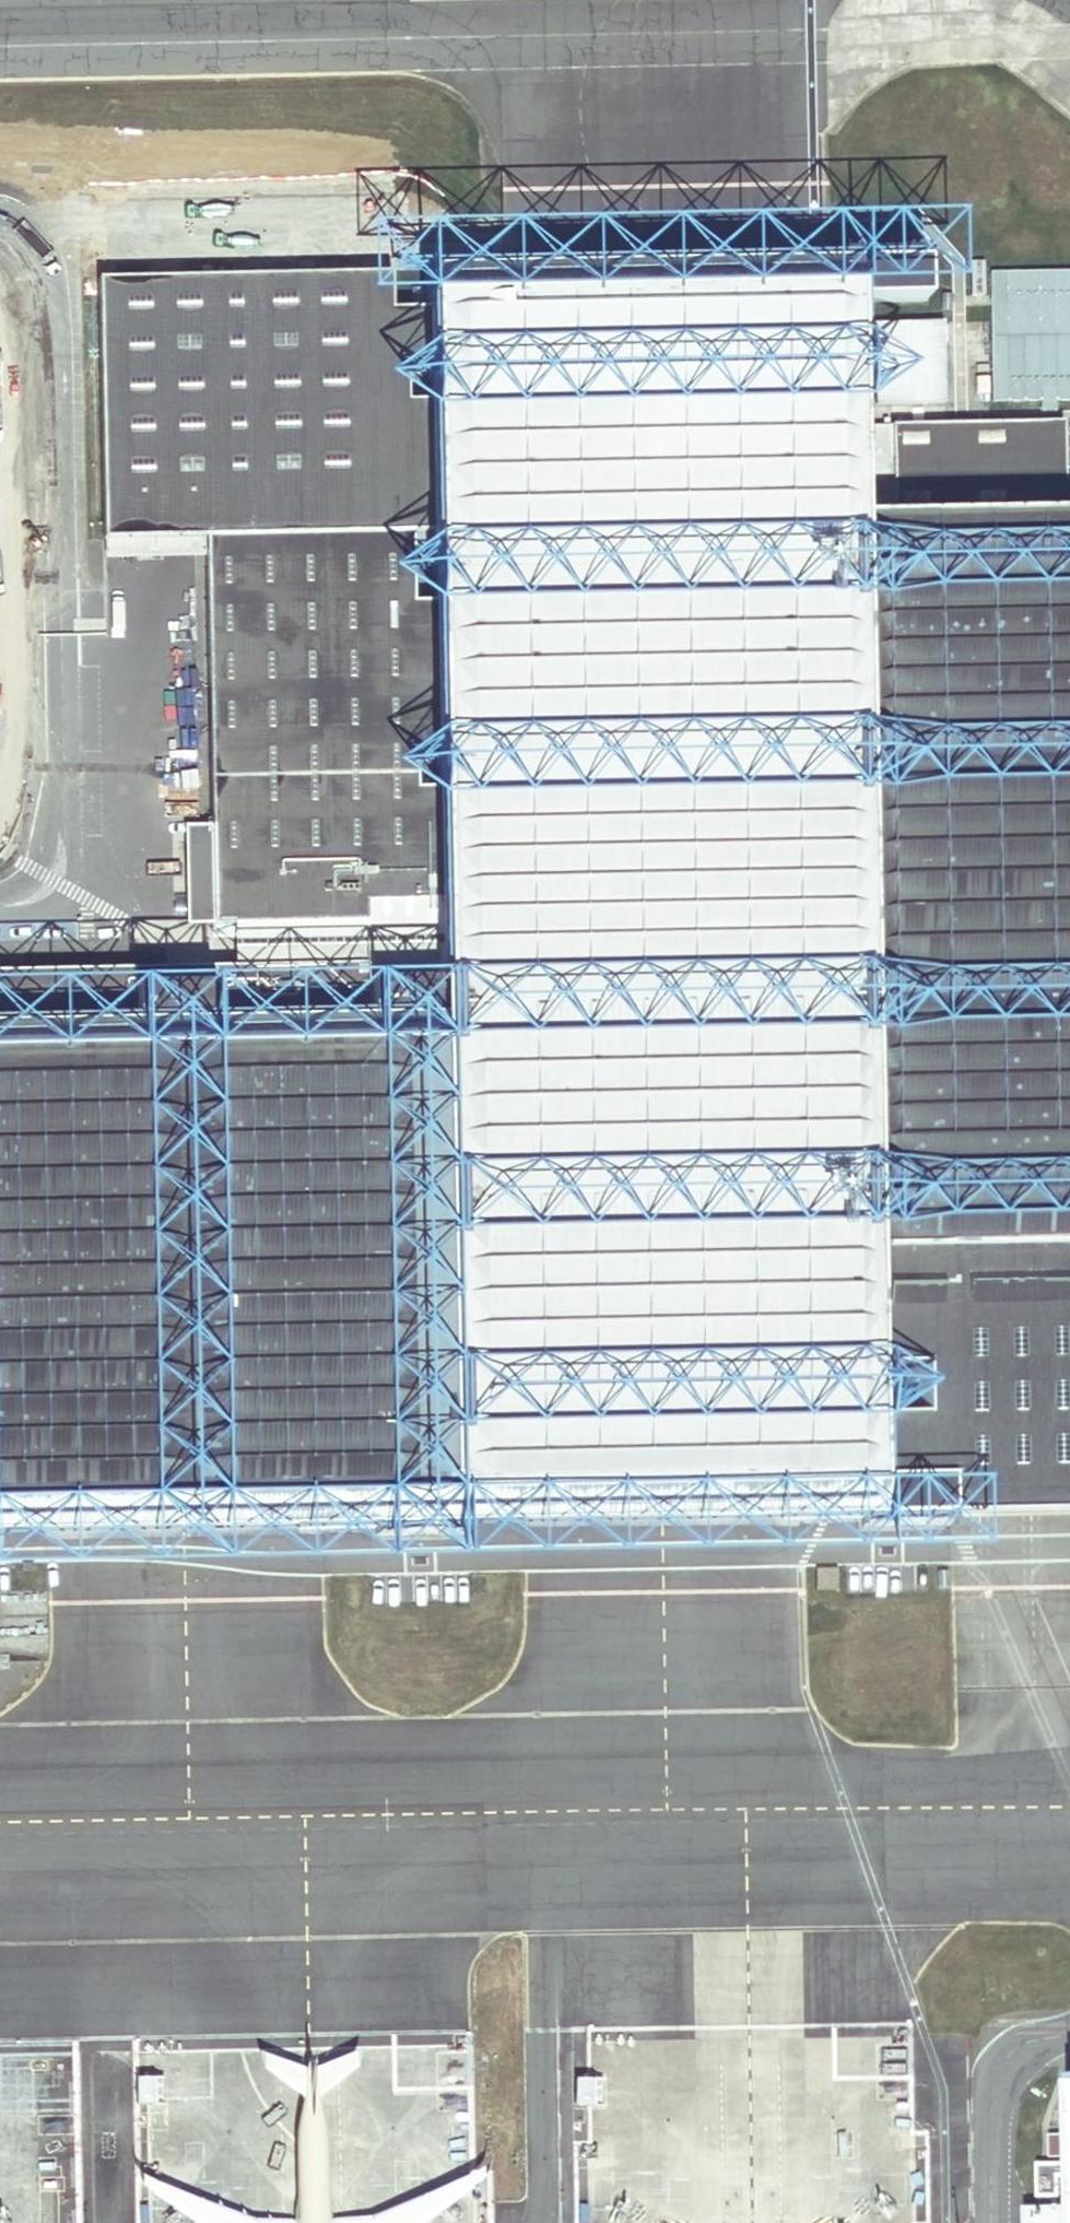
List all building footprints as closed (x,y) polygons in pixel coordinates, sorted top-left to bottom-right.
[(901,260),(862,260),(862,257),(838,257),(838,266),(846,266),(847,303),(924,302),(923,256),(901,257),(901,260)] [(452,911),(466,1503),(656,1515),(862,1528),(865,1482),(864,1257),(849,522),(846,266),(838,266),(758,268),(759,274),(678,275),(678,281),(644,285),(391,310),(397,537),(405,911),(452,911)] [(990,270),(993,337),(1069,337),(1069,270),(990,270)] [(390,272),(96,277),(105,534),(200,535),(397,537),(391,310),(390,272)] [(993,337),(992,403),(1069,400),(1069,337),(993,337)] [(1045,422),(893,427),(893,520),(1049,516),(1045,422)] [(1049,516),(893,520),(849,522),(864,1257),(1069,1255),(1069,515),(1049,516)] [(200,535),(216,924),(258,914),(405,911),(397,537),(200,535)] [(466,1503),(452,911),(405,911),(258,914),(261,970),(0,975),(0,1516),(178,1524),(467,1535),(466,1503)] [(1069,1505),(1069,1255),(864,1257),(865,1482),(862,1528),(949,1525),(949,1504),(1069,1505)]
